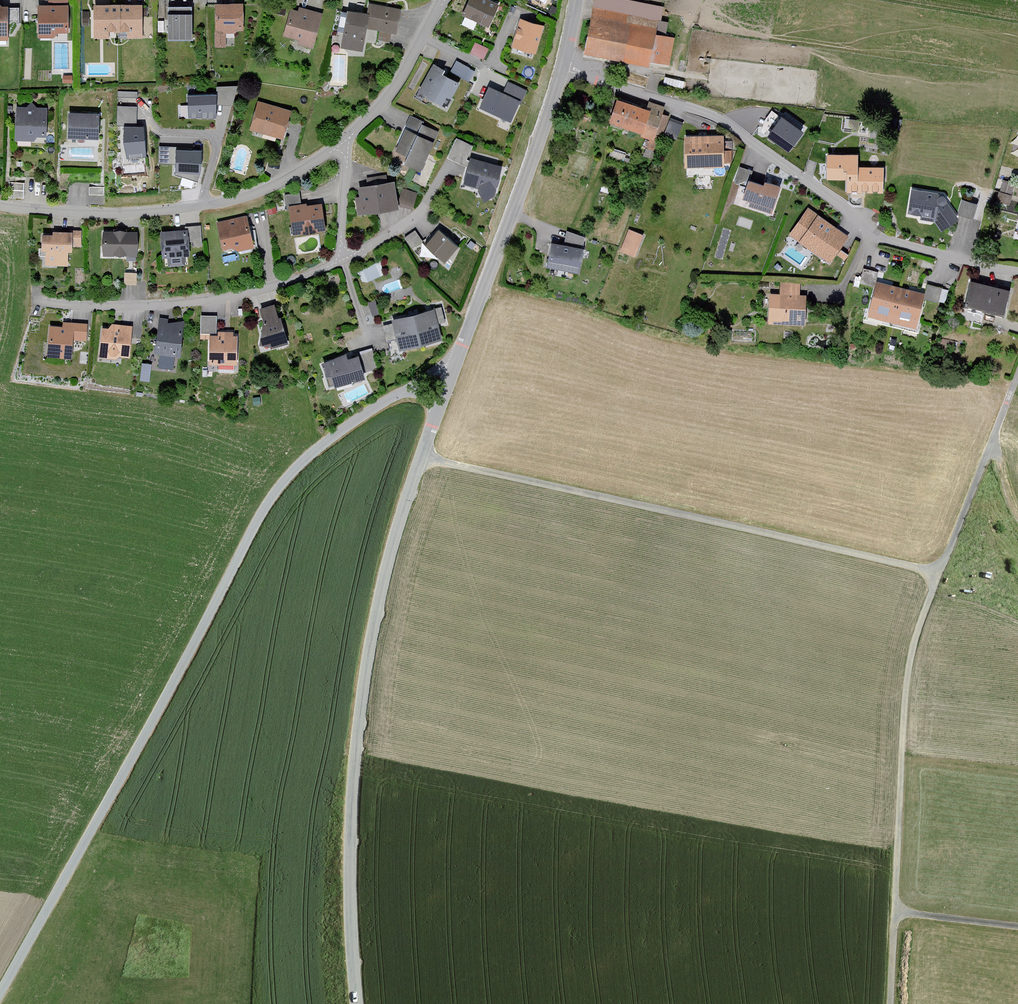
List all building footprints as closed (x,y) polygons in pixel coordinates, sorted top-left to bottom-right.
[(493,3),(486,0),(464,0),(458,15),(484,25),(493,3)] [(624,0),(592,0),(580,53),(643,67),(644,61),(666,66),(673,38),(661,35),(664,24),(656,22),(659,8),(624,0)] [(135,4),(87,6),(89,41),(136,39),(135,4)] [(238,4),(211,4),(211,47),(222,47),(222,33),(232,33),(232,30),(238,30),(238,4)] [(362,13),(342,10),(336,48),(357,51),(360,29),(390,33),(394,8),(363,4),(362,13)] [(48,38),(52,33),(61,33),(61,7),(33,6),(33,38),(48,38)] [(190,34),(189,6),(163,7),(163,13),(160,13),(162,40),(186,39),(186,35),(190,34)] [(318,14),(296,7),(295,11),(287,8),(279,36),(296,41),(295,45),(308,49),(318,14)] [(532,53),(540,26),(516,19),(508,46),(532,53)] [(476,40),(471,51),(485,57),(490,46),(476,40)] [(466,82),(472,72),(454,63),(448,73),(466,82)] [(446,100),(455,83),(437,74),(439,70),(426,64),(413,91),(422,96),(421,98),(437,105),(441,97),(446,100)] [(515,103),(521,90),(502,81),(497,92),(484,86),(473,108),(503,122),(512,102),(515,103)] [(236,103),(237,83),(218,82),(217,102),(236,103)] [(181,118),(217,117),(216,95),(187,95),(187,105),(181,105),(181,118)] [(659,115),(661,107),(645,102),(643,109),(611,99),(603,123),(638,133),(637,137),(654,142),(656,135),(661,136),(667,117),(659,115)] [(284,110),(254,101),(246,130),(276,139),(284,110)] [(116,125),(120,127),(127,159),(147,157),(143,126),(135,127),(136,107),(118,107),(116,125)] [(28,141),(31,136),(39,136),(40,109),(11,108),(10,140),(28,141)] [(91,113),(61,112),(61,138),(90,139),(91,113)] [(416,174),(434,132),(417,125),(419,122),(406,117),(402,125),(413,130),(412,133),(401,129),(391,153),(400,157),(397,165),(416,174)] [(786,152),(799,131),(776,117),(763,137),(786,152)] [(675,140),(680,124),(669,120),(664,136),(675,140)] [(718,151),(718,136),(680,137),(681,169),(720,168),(720,164),(729,164),(729,151),(718,151)] [(460,167),(469,148),(451,139),(442,158),(460,167)] [(203,151),(159,147),(159,163),(174,163),(176,174),(198,181),(204,166),(203,151)] [(853,168),(853,156),(822,156),(822,180),(842,180),(842,193),(881,193),(881,168),(853,168)] [(456,185),(472,190),(477,199),(487,195),(495,167),(465,158),(456,185)] [(766,214),(774,186),(758,182),(758,184),(748,182),(751,172),(737,168),(732,186),(740,188),(737,199),(747,203),(746,208),(766,214)] [(392,209),(388,181),(383,182),(382,175),(363,178),(364,185),(353,187),(354,197),(350,197),(353,215),(392,209)] [(10,195),(24,196),(25,181),(10,180),(10,195)] [(1012,183),(1001,181),(998,192),(996,191),(994,203),(1007,205),(1012,183)] [(918,221),(932,223),(939,231),(955,219),(941,201),(941,197),(936,195),(937,193),(907,189),(904,214),(919,216),(918,221)] [(409,209),(413,194),(400,190),(396,205),(409,209)] [(320,231),(316,204),(303,206),(302,204),(297,204),(296,195),(283,197),(288,235),(320,231)] [(974,205),(958,201),(955,215),(971,219),(974,205)] [(827,264),(846,236),(804,208),(785,236),(827,264)] [(218,251),(228,249),(234,252),(248,249),(241,218),(212,224),(218,251)] [(197,247),(196,227),(182,228),(182,232),(155,233),(156,254),(162,254),(162,258),(183,257),(183,247),(197,247)] [(67,230),(67,232),(49,232),(49,235),(36,234),(35,251),(41,251),(40,266),(63,267),(63,251),(65,251),(65,247),(75,247),(76,231),(67,230)] [(639,235),(626,230),(619,251),(632,256),(639,235)] [(452,249),(433,231),(420,244),(440,262),(452,249)] [(131,256),(131,232),(98,233),(99,256),(131,256)] [(418,242),(412,232),(401,238),(407,249),(418,242)] [(563,232),(560,243),(579,248),(581,239),(563,232)] [(573,273),(579,249),(546,242),(541,267),(573,273)] [(365,279),(384,274),(380,262),(361,268),(365,279)] [(870,287),(873,272),(859,270),(856,284),(870,287)] [(130,284),(130,273),(119,274),(119,284),(130,284)] [(999,315),(1004,289),(964,280),(958,306),(999,315)] [(795,296),(796,285),(777,283),(776,295),(765,294),(763,322),(799,324),(801,296),(795,296)] [(909,327),(918,294),(873,283),(864,316),(909,327)] [(934,303),(937,288),(923,286),(920,300),(934,303)] [(254,309),(259,326),(252,333),(254,343),(265,346),(266,349),(281,345),(269,304),(254,309)] [(440,323),(436,308),(388,319),(389,324),(379,326),(383,342),(392,339),(395,350),(437,340),(433,325),(440,323)] [(212,334),(212,318),(198,317),(198,334),(212,334)] [(83,342),(84,323),(58,322),(58,327),(43,327),(42,358),(67,359),(68,342),(83,342)] [(176,355),(179,324),(154,322),(151,352),(176,355)] [(126,326),(107,325),(104,328),(96,328),(94,358),(112,359),(113,356),(125,357),(126,326)] [(229,336),(229,332),(214,332),(214,336),(205,336),(204,364),(218,364),(218,369),(232,369),(232,336),(229,336)] [(369,350),(357,355),(362,373),(375,369),(369,350)] [(359,376),(352,355),(344,358),(341,352),(316,361),(326,388),(359,376)]
